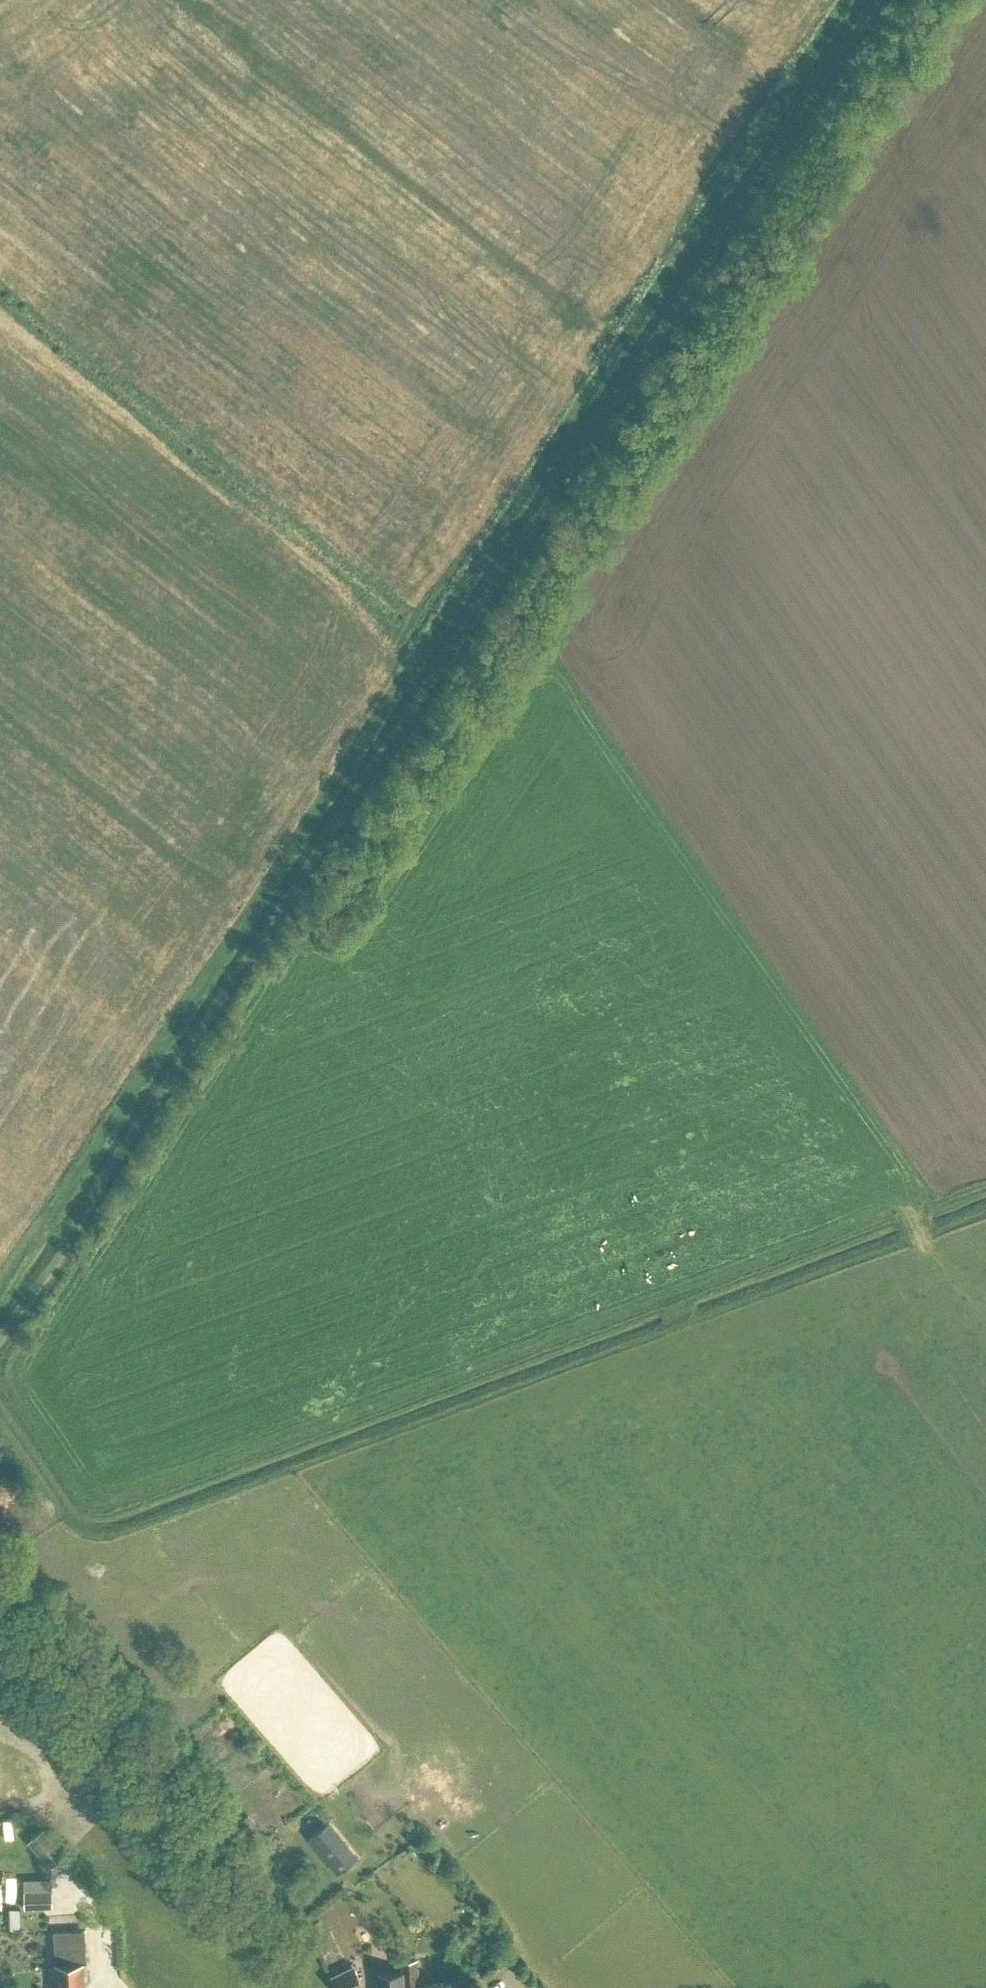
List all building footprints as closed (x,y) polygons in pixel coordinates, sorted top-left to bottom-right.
[(310,1837),(337,1871),(357,1855),(330,1821),(310,1837)] [(27,1840),(49,1867),(66,1853),(44,1826),(27,1840)] [(25,1907),(52,1906),(51,1877),(24,1878),(25,1907)] [(10,1906),(10,1929),(20,1929),(20,1906),(10,1906)] [(85,1928),(55,1929),(57,1987),(84,1987),(84,1975),(88,1974),(87,1958),(86,1958),(85,1928)] [(404,1984),(418,1983),(419,1983),(419,1982),(418,1957),(401,1957),(402,1970),(403,1984),(404,1984)] [(353,1963),(331,1973),(338,1987),(361,1987),(364,1986),(353,1963)] [(402,1970),(379,1971),(379,1985),(380,1987),(404,1987),(404,1984),(403,1984),(402,1970)]
